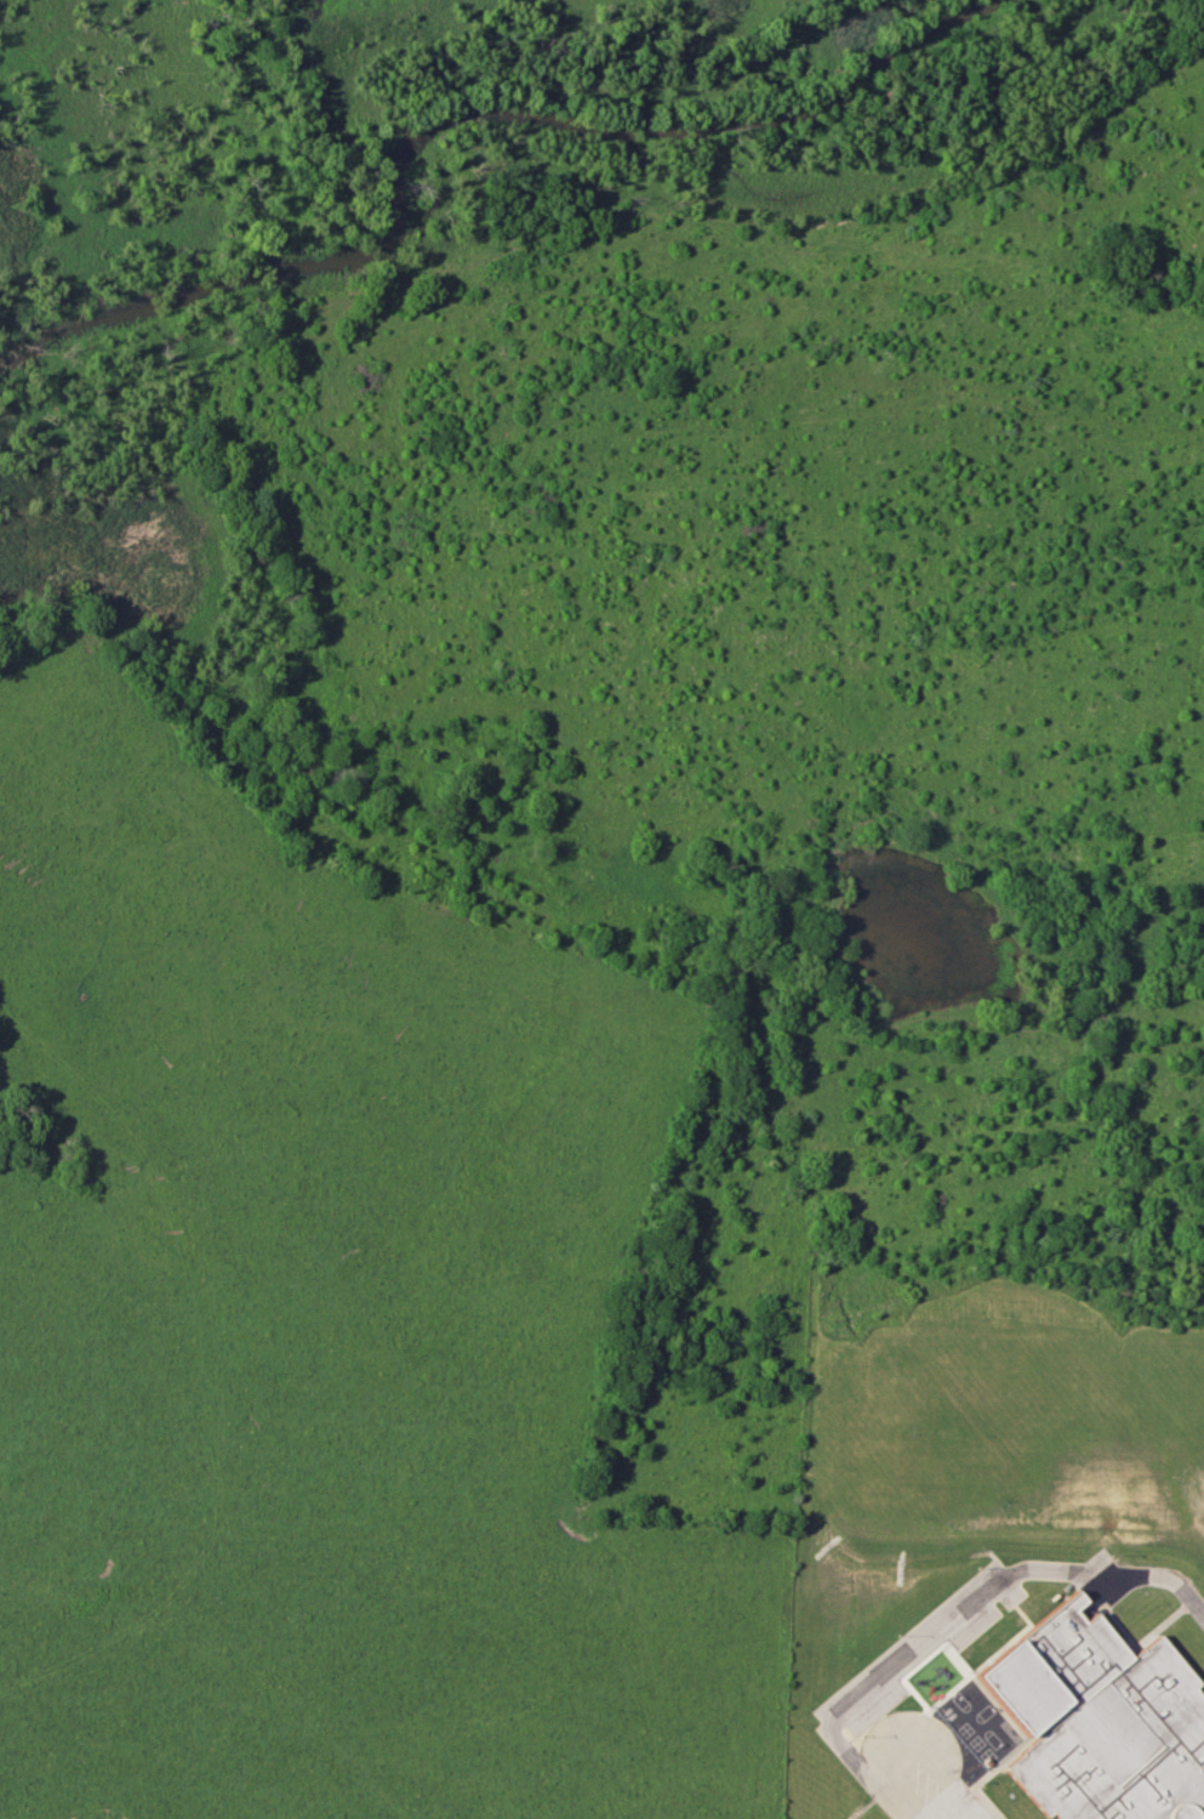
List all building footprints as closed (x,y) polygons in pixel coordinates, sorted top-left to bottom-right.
[(1192,1809),(1203,1800),(1203,1695),(1198,1687),(1202,1684),(1163,1633),(1132,1657),(1097,1612),(1084,1621),(1075,1609),(1086,1601),(1079,1592),(976,1671),(1030,1742),(1002,1763),(1044,1817),(1051,1812),(1057,1818),(1200,1818),(1192,1809)]
